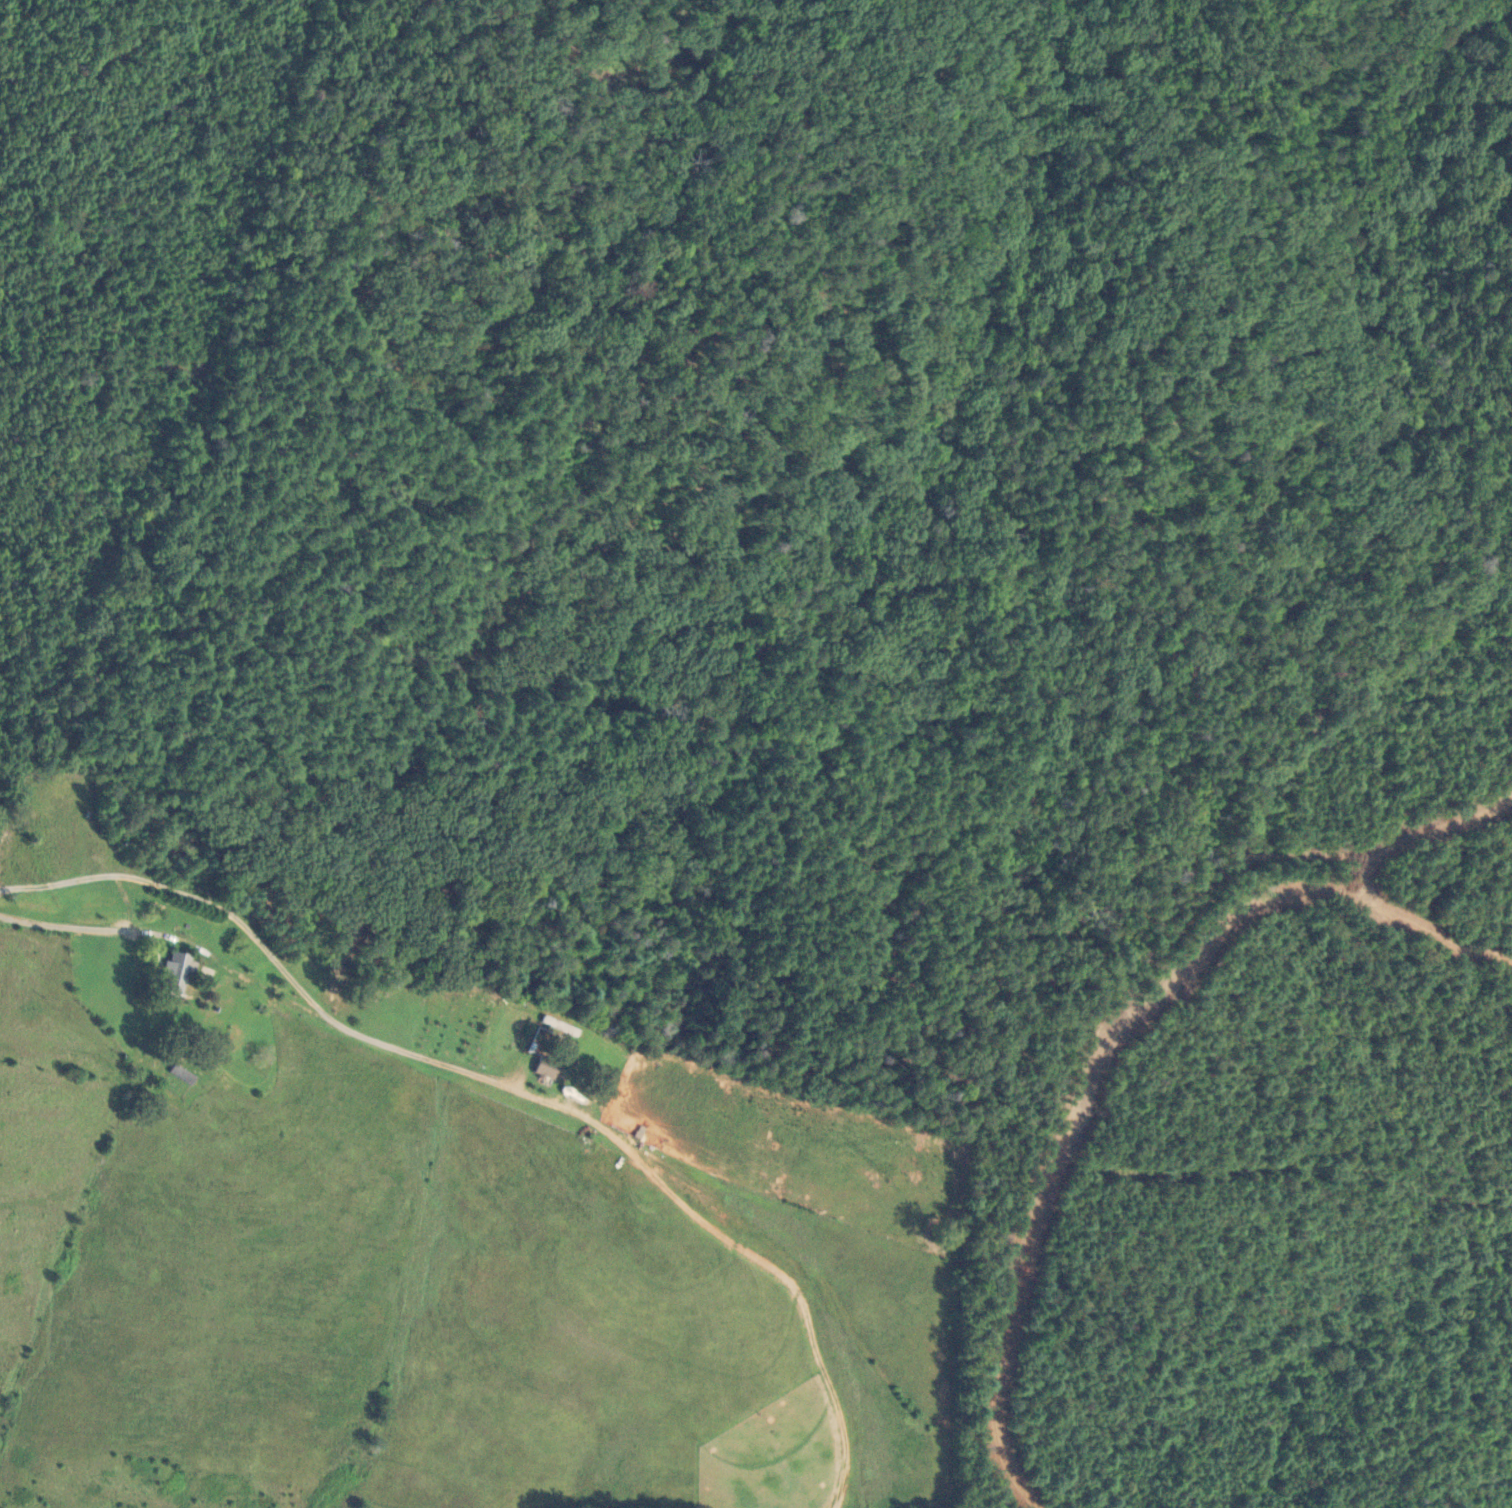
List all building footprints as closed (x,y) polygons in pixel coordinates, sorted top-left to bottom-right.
[(184,954),(162,949),(153,989),(174,994),(184,954)] [(531,1070),(550,1079),(558,1062),(538,1053),(531,1070)] [(184,1084),(189,1076),(167,1062),(162,1070),(184,1084)]
